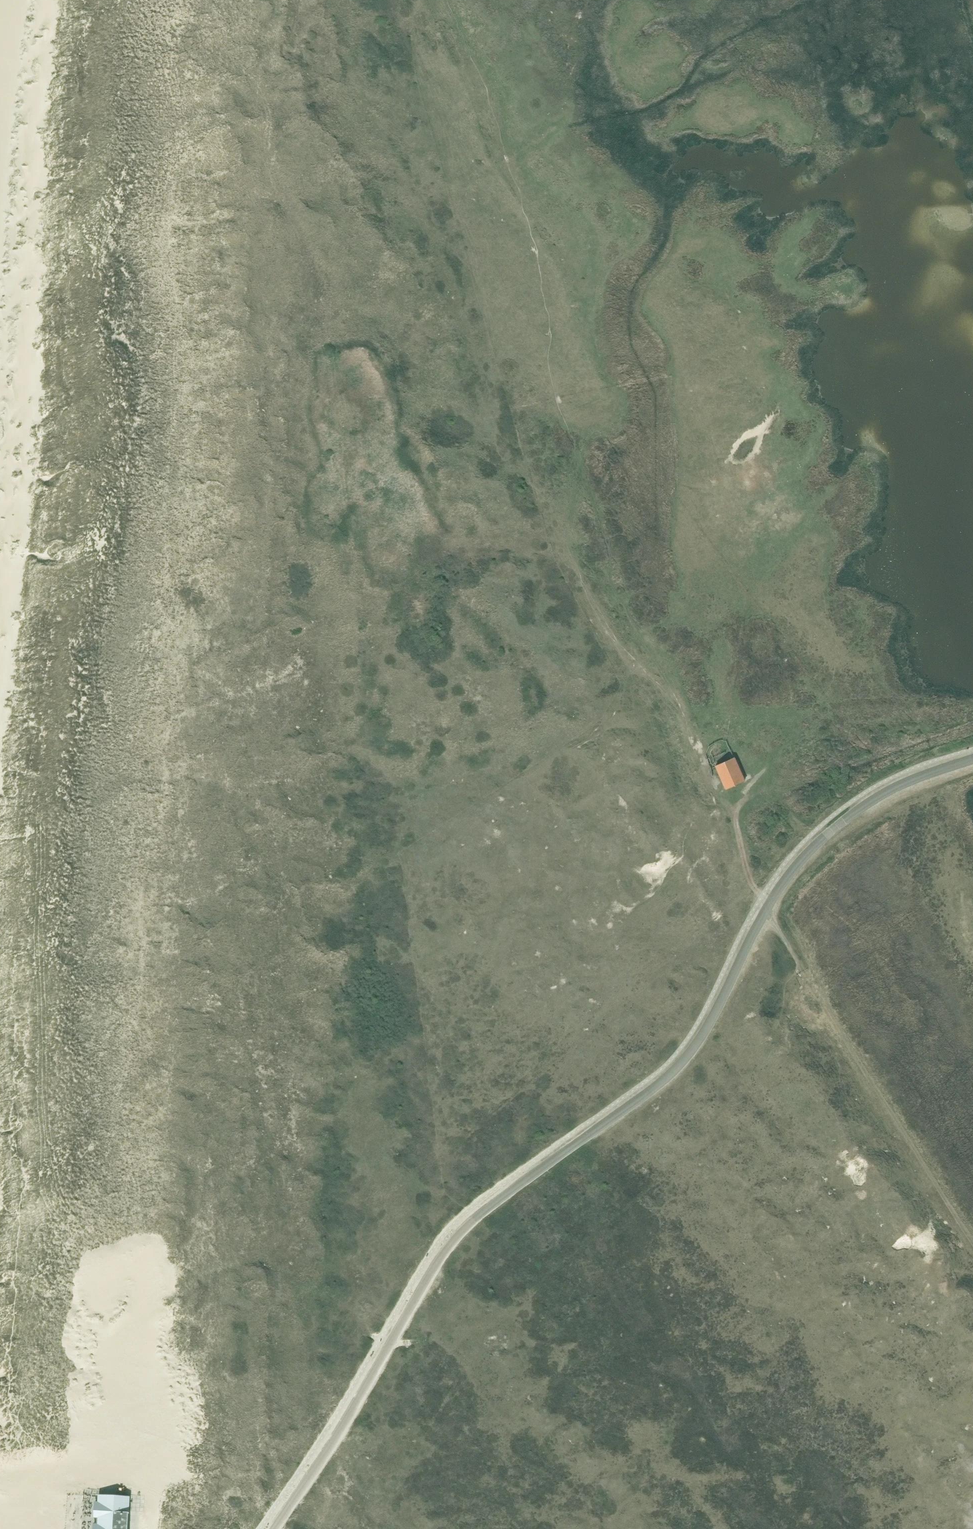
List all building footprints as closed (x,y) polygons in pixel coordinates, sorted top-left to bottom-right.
[(736,757),(716,766),(726,790),(746,781),(736,757)] [(132,1503),(103,1498),(102,1505),(98,1505),(96,1519),(100,1520),(98,1527),(95,1526),(95,1528),(127,1528),(132,1503)]
